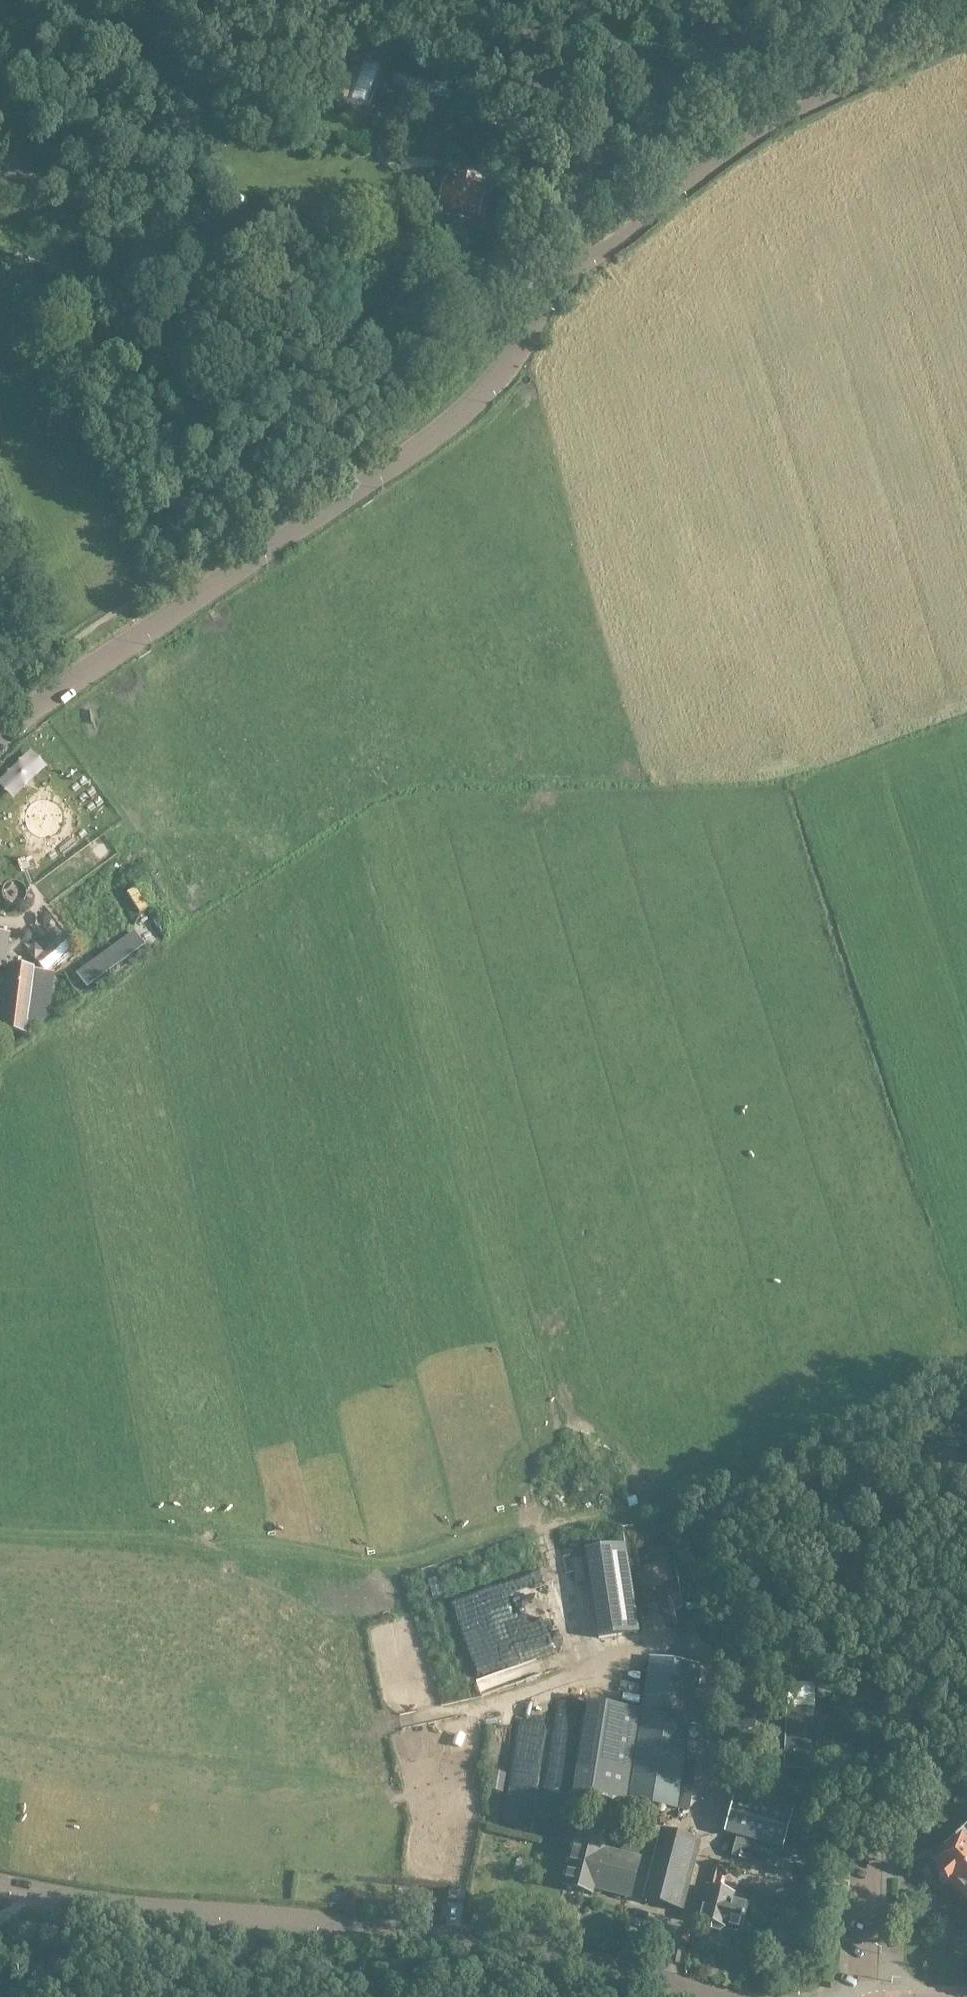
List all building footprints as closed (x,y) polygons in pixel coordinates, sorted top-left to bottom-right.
[(470,81),(399,59),(392,81),(465,103),(470,81)] [(474,144),(474,135),(464,134),(463,143),(474,144)] [(444,189),(439,208),(477,217),(481,198),(483,187),(448,178),(445,189),(444,189)] [(7,795),(29,764),(18,756),(0,781),(0,790),(7,795)] [(76,976),(86,989),(145,947),(135,934),(76,976)] [(55,942),(38,960),(49,970),(66,953),(55,942)] [(53,973),(10,967),(2,1030),(24,1033),(25,1022),(38,1024),(47,1017),(53,973)] [(625,1544),(584,1550),(597,1638),(638,1633),(625,1544)] [(534,1598),(458,1620),(474,1675),(550,1653),(534,1598)] [(648,1658),(626,1803),(677,1810),(677,1809),(688,1811),(691,1795),(696,1762),(684,1760),(699,1665),(648,1658)] [(693,1701),(690,1725),(701,1726),(705,1702),(693,1701)] [(587,1703),(571,1802),(591,1805),(589,1820),(621,1824),(638,1711),(587,1703)] [(831,1703),(817,1703),(816,1708),(787,1707),(784,1769),(815,1770),(815,1764),(847,1766),(848,1746),(861,1746),(862,1723),(913,1725),(914,1707),(862,1705),(862,1706),(850,1706),(850,1704),(836,1704),(836,1703),(831,1703)] [(754,1730),(756,1711),(729,1708),(727,1727),(754,1730)] [(727,1742),(727,1752),(737,1752),(736,1741),(727,1742)] [(502,1793),(506,1772),(492,1769),(488,1790),(502,1793)] [(795,1802),(736,1786),(723,1833),(782,1849),(795,1802)] [(661,1808),(660,1808),(659,1808),(658,1809),(657,1809),(657,1810),(656,1812),(656,1813),(656,1814),(657,1815),(657,1816),(658,1817),(660,1817),(661,1817),(662,1817),(663,1816),(664,1815),(665,1814),(665,1813),(665,1812),(664,1811),(664,1810),(663,1809),(662,1809),(661,1808)] [(966,1826),(943,1847),(946,1851),(932,1864),(938,1872),(937,1873),(939,1876),(939,1879),(943,1884),(946,1884),(949,1887),(951,1885),(950,1885),(966,1869),(966,1828),(966,1826)] [(700,1841),(662,1831),(644,1902),(682,1911),(700,1841)] [(608,1846),(576,1838),(563,1886),(591,1893),(593,1888),(629,1898),(639,1859),(638,1859),(641,1847),(623,1842),(620,1854),(607,1851),(608,1846)] [(784,1854),(736,1841),(731,1858),(743,1862),(745,1857),(769,1863),(767,1868),(779,1872),(784,1854)] [(966,1902),(966,1901),(966,1869),(950,1885),(951,1885),(957,1892),(957,1895),(961,1900),(964,1900),(966,1902)] [(734,1894),(707,1887),(698,1920),(740,1931),(747,1905),(732,1901),(734,1894)] [(457,1913),(458,1904),(449,1903),(448,1912),(457,1913)] [(615,1949),(623,1951),(625,1943),(617,1941),(615,1949)]
